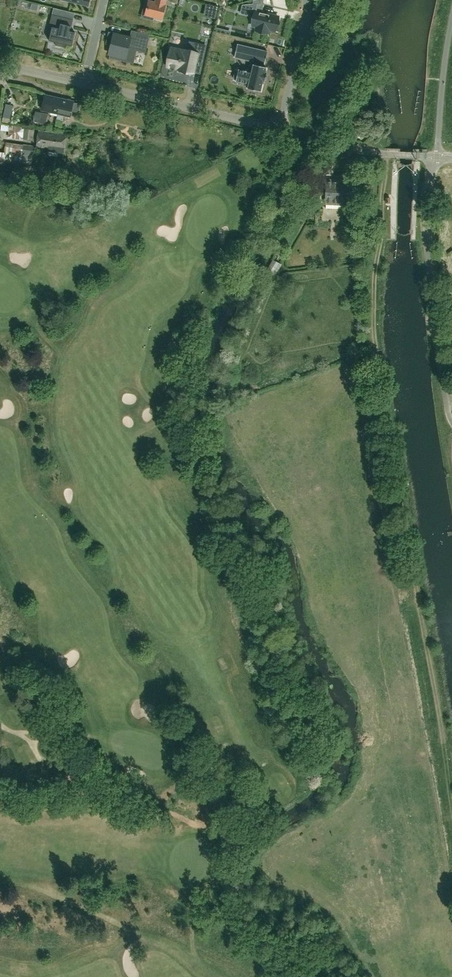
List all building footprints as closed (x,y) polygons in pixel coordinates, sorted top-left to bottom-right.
[(149,1),(145,15),(161,19),(165,5),(164,5),(166,0),(165,0),(156,0),(155,3),(149,1)] [(241,8),(241,9),(248,10),(247,11),(255,13),(254,18),(252,25),(254,25),(254,26),(257,26),(256,30),(268,33),(269,29),(275,31),(277,22),(278,17),(276,17),(276,16),(260,13),(262,5),(256,3),(253,4),(243,5),(242,8),(241,8)] [(73,19),(52,14),(49,26),(52,27),(49,40),(56,42),(55,45),(64,47),(64,44),(72,46),(75,33),(70,32),(73,19)] [(148,34),(137,32),(135,39),(119,37),(119,38),(109,36),(107,44),(112,45),(110,55),(112,56),(111,58),(133,62),(136,50),(145,52),(148,34)] [(194,53),(172,48),(168,65),(170,65),(170,66),(174,67),(175,66),(178,67),(178,69),(193,72),(194,70),(200,72),(206,46),(196,44),(194,53)] [(248,84),(247,88),(260,91),(262,81),(264,82),(267,72),(265,72),(266,67),(263,66),(263,64),(264,64),(267,52),(237,44),(234,57),(251,61),(248,72),(238,70),(238,71),(235,71),(233,79),(236,79),(235,81),(248,84)] [(68,99),(66,100),(44,95),(40,109),(52,112),(57,113),(56,120),(62,121),(63,114),(70,116),(71,111),(77,112),(79,104),(73,102),(72,101),(71,99),(68,99)] [(9,123),(13,105),(5,104),(1,121),(9,123)] [(45,124),(48,114),(41,112),(39,122),(45,124)] [(346,139),(355,140),(359,121),(350,120),(346,139)] [(8,137),(32,140),(33,129),(24,128),(24,126),(10,124),(10,125),(1,124),(0,130),(8,131),(8,137)] [(63,153),(64,147),(65,134),(39,131),(37,147),(47,148),(46,151),(63,153)] [(23,145),(5,142),(4,152),(0,152),(0,165),(5,165),(6,163),(20,165),(21,157),(33,159),(35,146),(23,145)] [(330,175),(331,164),(318,163),(317,174),(330,175)] [(344,180),(326,179),(325,203),(343,204),(344,198),(347,198),(348,187),(345,187),(344,180)] [(274,277),(282,264),(273,260),(266,272),(274,277)]
